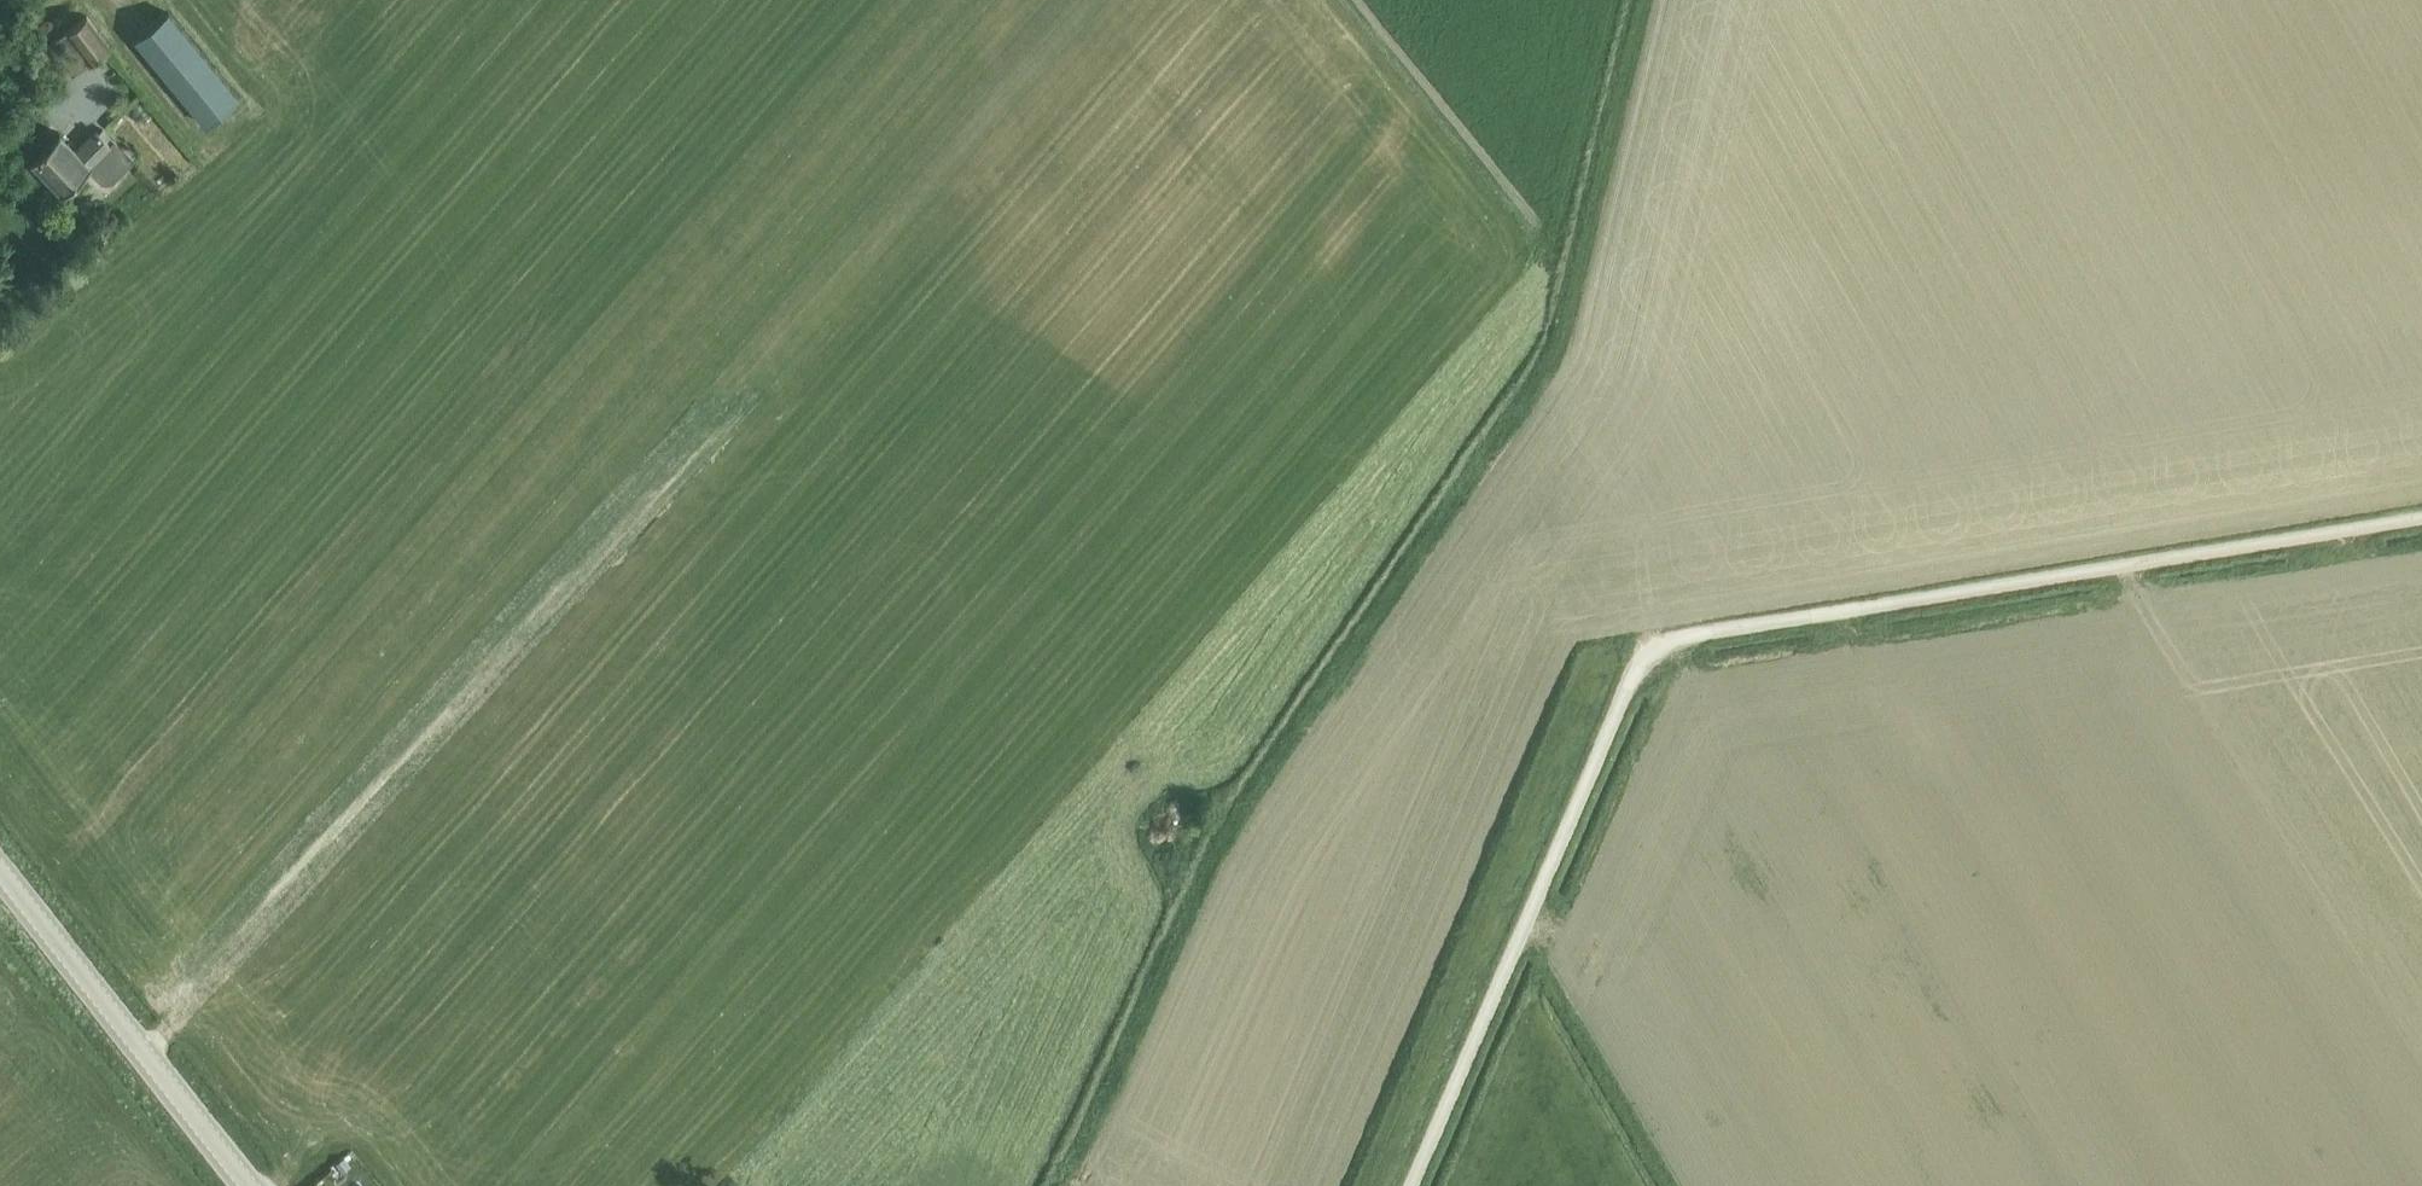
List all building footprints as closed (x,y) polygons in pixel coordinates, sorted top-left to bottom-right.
[(171,13),(136,41),(204,125),(239,98),(171,13)] [(89,63),(109,47),(86,18),(67,33),(50,47),(73,76),(89,63)] [(131,160),(114,142),(111,145),(99,133),(89,143),(86,140),(74,151),(60,136),(33,163),(63,194),(89,168),(98,177),(99,177),(102,180),(110,180),(113,177),(114,177),(131,160)] [(349,1166),(343,1158),(335,1164),(342,1172),(349,1166)]
